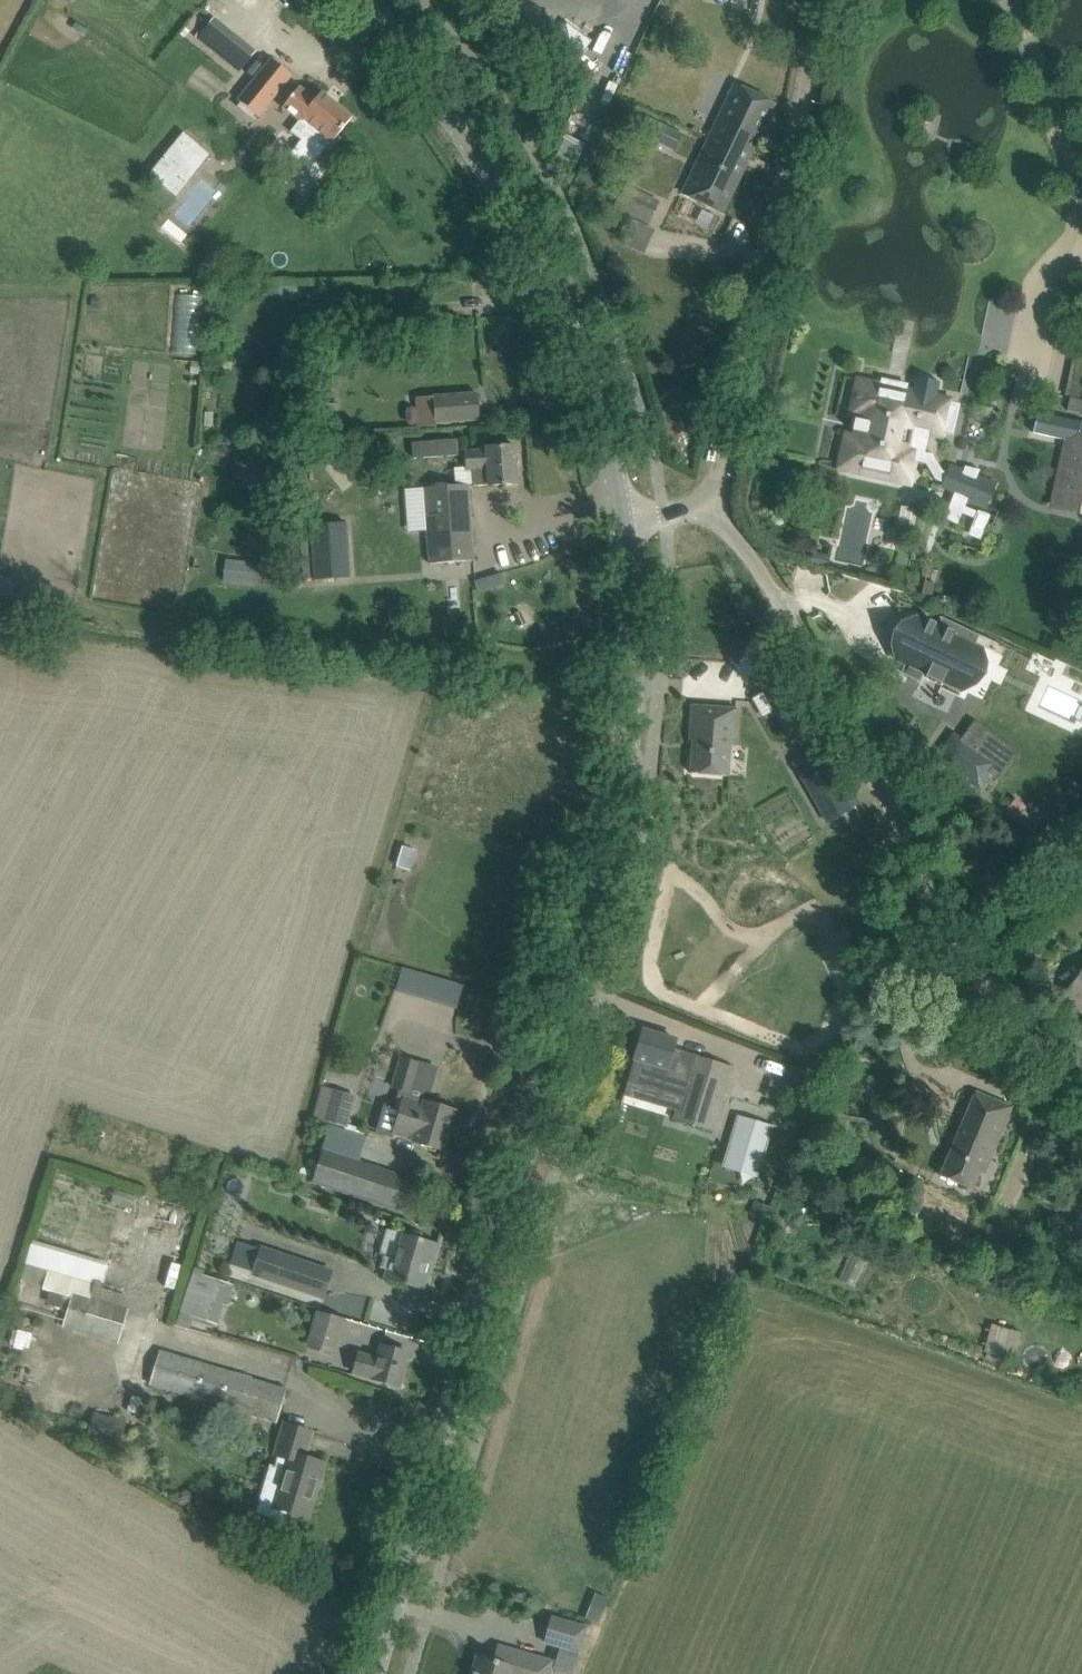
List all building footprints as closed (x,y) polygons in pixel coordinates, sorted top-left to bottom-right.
[(182,33),(175,40),(192,56),(199,49),(182,33)] [(241,103),(238,107),(252,118),(255,114),(258,117),(291,75),(271,59),(238,100),(241,103)] [(774,104),(754,94),(732,83),(707,137),(724,144),(726,143),(734,127),(748,134),(747,137),(756,142),(774,104)] [(332,146),(342,133),(345,130),(343,129),(351,118),(321,93),(290,132),(317,154),(327,142),(332,146)] [(723,212),(756,142),(747,137),(748,134),(734,127),(726,143),(724,144),(707,137),(680,192),(723,212)] [(183,132),(156,165),(172,179),(199,145),(183,132)] [(624,186),(615,207),(649,223),(658,202),(624,186)] [(452,260),(438,262),(440,273),(454,270),(452,260)] [(199,354),(201,294),(176,294),(175,353),(199,354)] [(412,323),(397,323),(397,337),(412,337),(412,323)] [(1081,395),(1081,347),(1077,346),(1070,394),(1081,395)] [(191,361),(190,374),(200,374),(201,362),(191,361)] [(928,396),(880,385),(859,381),(851,413),(859,415),(855,437),(847,435),(840,468),(910,483),(915,462),(924,463),(928,466),(930,470),(932,475),(937,480),(944,484),(943,485),(969,495),(967,500),(986,508),(995,485),(971,475),(951,467),(949,472),(944,470),(942,468),(940,463),(937,458),(933,455),(927,452),(931,432),(944,434),(952,401),(928,396)] [(433,397),(435,423),(479,420),(477,393),(433,397)] [(1079,432),(1081,422),(1037,413),(1033,432),(1074,442),(1059,509),(1081,514),(1081,433),(1079,432)] [(488,486),(517,484),(515,446),(485,447),(485,450),(464,451),(465,471),(472,470),(473,486),(488,485),(488,486)] [(264,465),(263,477),(275,478),(276,465),(264,465)] [(474,561),(468,485),(424,488),(429,564),(474,561)] [(346,522),(310,525),(314,580),(351,577),(346,522)] [(828,555),(813,552),(810,563),(825,567),(828,555)] [(225,558),(223,581),(260,585),(262,562),(225,558)] [(924,582),(921,595),(931,597),(933,584),(924,582)] [(740,611),(732,615),(737,623),(744,619),(740,611)] [(998,644),(940,617),(939,618),(941,619),(937,628),(915,617),(895,659),(905,664),(901,672),(895,669),(894,671),(919,683),(920,681),(923,673),(924,672),(963,691),(963,689),(982,649),(978,647),(975,646),(979,637),(981,638),(986,641),(998,646),(998,644)] [(782,678),(763,688),(789,733),(808,722),(782,678)] [(692,707),(690,740),(693,741),(690,773),(728,776),(730,746),(733,746),(736,709),(692,707)] [(996,764),(968,745),(954,735),(938,758),(937,759),(952,769),(979,788),(996,764)] [(1014,790),(1002,804),(1014,813),(1025,799),(1014,790)] [(403,845),(397,866),(410,870),(416,849),(403,845)] [(1057,1004),(1068,1012),(1072,1005),(1081,1013),(1081,971),(1057,1004)] [(676,1040),(664,1037),(643,1030),(631,1070),(650,1075),(653,1064),(687,1074),(673,1120),(713,1132),(732,1067),(673,1049),(676,1040)] [(399,1056),(390,1088),(412,1094),(422,1063),(399,1056)] [(350,1126),(356,1093),(320,1087),(314,1120),(350,1126)] [(993,1152),(1003,1128),(1012,1107),(976,1092),(940,1176),(972,1189),(989,1150),(993,1152)] [(454,1111),(432,1105),(423,1103),(403,1098),(393,1132),(413,1138),(421,1143),(442,1149),(454,1111)] [(739,1116),(727,1157),(743,1162),(739,1172),(757,1178),(773,1127),(739,1116)] [(425,1184),(403,1177),(324,1149),(311,1182),(393,1208),(414,1215),(425,1184)] [(170,1262),(176,1239),(151,1233),(145,1256),(170,1262)] [(437,1245),(402,1235),(397,1234),(385,1279),(424,1290),(437,1245)] [(237,1243),(229,1265),(253,1273),(324,1296),(331,1273),(261,1251),(237,1243)] [(105,1283),(109,1259),(30,1244),(26,1268),(105,1283)] [(227,1307),(234,1285),(204,1275),(205,1270),(194,1266),(174,1325),(190,1331),(194,1318),(217,1325),(224,1306),(227,1307)] [(1056,1266),(1052,1278),(1062,1282),(1066,1269),(1056,1266)] [(73,1291),(62,1327),(116,1343),(117,1339),(127,1306),(73,1291)] [(307,1346),(336,1352),(343,1318),(314,1312),(307,1346)] [(991,1325),(984,1353),(1014,1361),(1021,1333),(991,1325)] [(408,1353),(386,1347),(381,1346),(378,1356),(358,1351),(352,1373),(399,1386),(408,1353)] [(287,1389),(283,1388),(159,1351),(148,1387),(275,1424),(287,1389)] [(131,1395),(127,1411),(139,1414),(144,1398),(131,1395)] [(93,1411),(86,1437),(119,1446),(126,1420),(93,1411)] [(307,1449),(311,1433),(281,1423),(273,1455),(278,1456),(275,1466),(269,1465),(254,1514),(283,1523),(287,1510),(304,1515),(314,1482),(318,1483),(324,1464),(304,1458),(306,1449),(307,1449)] [(551,1614),(543,1643),(580,1653),(588,1625),(551,1614)] [(538,1658),(517,1652),(513,1666),(477,1656),(472,1673),(548,1673),(551,1662),(538,1658)]
